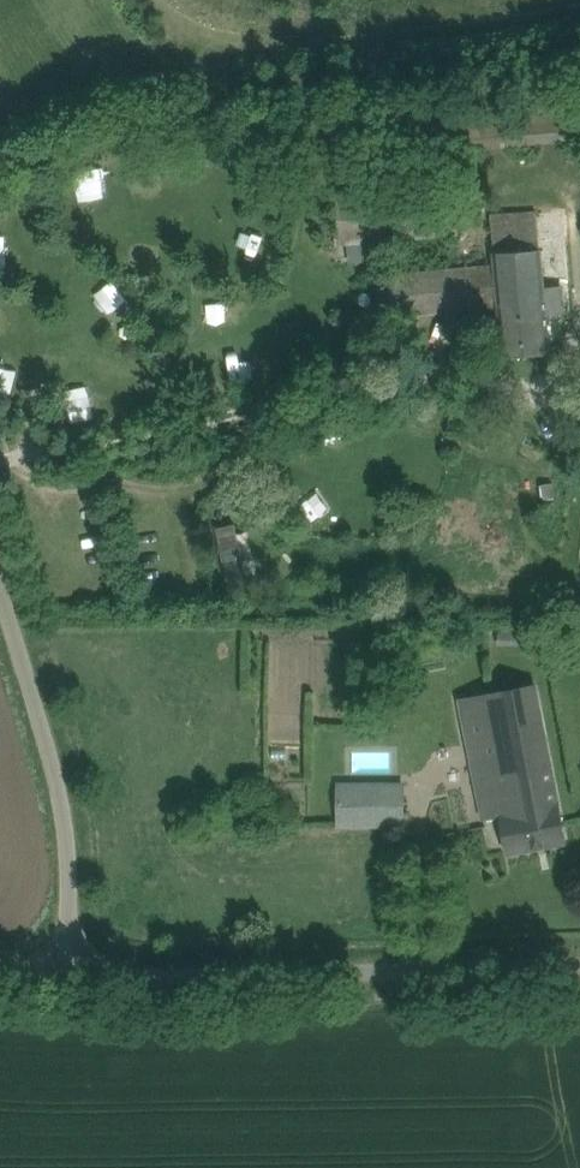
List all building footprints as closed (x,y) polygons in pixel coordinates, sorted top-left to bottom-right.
[(579,140),(579,115),(444,127),(446,152),(579,140)] [(336,246),(458,237),(454,184),(409,188),(408,170),(365,173),(366,193),(332,195),(336,246)] [(80,173),(81,200),(106,199),(105,172),(80,173)] [(541,249),(538,210),(493,213),(496,251),(493,251),(494,262),(374,274),(378,318),(500,306),(504,357),(551,353),(549,329),(544,249),(541,249)] [(20,330),(19,315),(0,316),(0,332),(20,330)] [(568,841),(536,684),(461,698),(485,819),(501,816),(509,853),(568,841)] [(338,827),(407,827),(407,781),(338,781),(338,827)]
